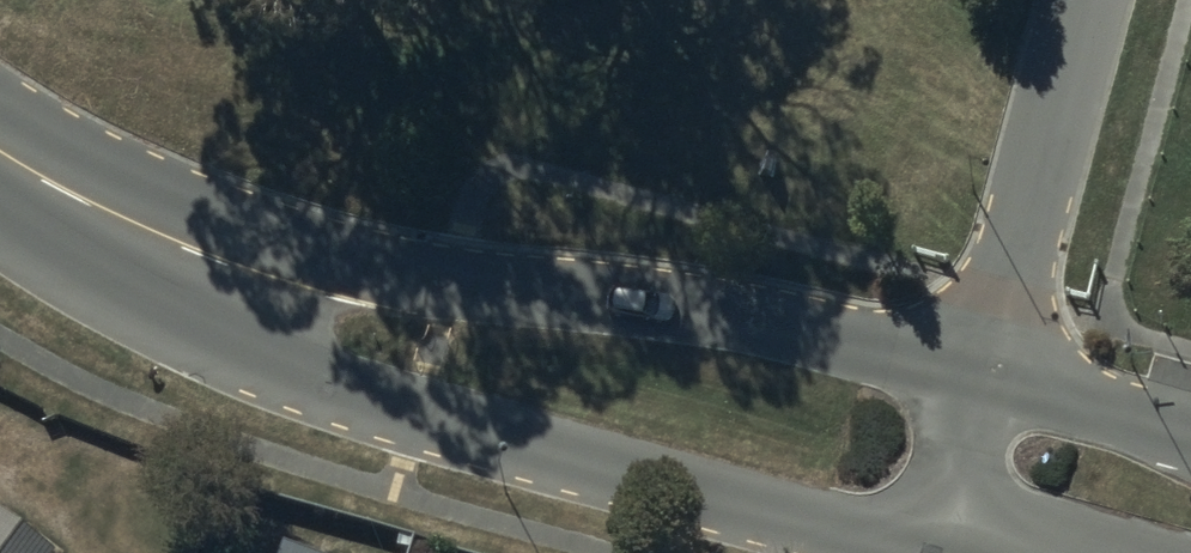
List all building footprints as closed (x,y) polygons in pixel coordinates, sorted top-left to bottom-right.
[(0,521),(0,552),(43,552),(0,521)]
